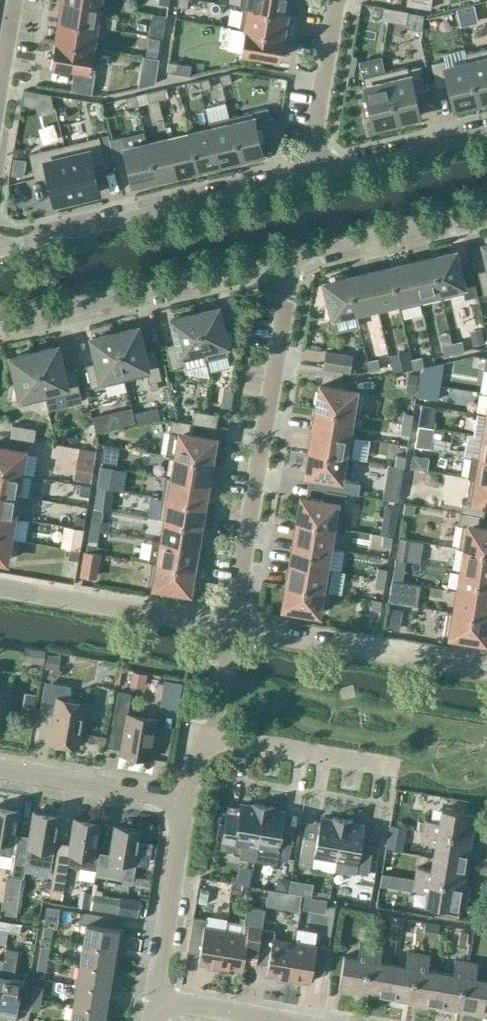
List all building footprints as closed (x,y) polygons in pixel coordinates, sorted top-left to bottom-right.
[(68,0),(63,0),(60,20),(103,28),(106,6),(68,0)] [(189,0),(179,0),(177,7),(187,9),(189,0)] [(240,7),(242,7),(285,14),(288,0),(241,0),(240,7)] [(282,37),(285,14),(242,7),(239,29),(246,30),(282,37)] [(408,12),(384,8),(383,19),(406,23),(408,12)] [(166,16),(152,14),(149,35),(163,38),(166,16)] [(103,28),(60,20),(56,42),(99,49),(99,48),(92,47),(95,27),(102,28),(103,28)] [(386,24),(385,37),(410,39),(410,26),(386,24)] [(278,58),(282,37),(246,30),(242,52),(278,58)] [(150,38),(147,56),(158,57),(161,40),(150,38)] [(99,49),(56,42),(52,65),(95,72),(99,49)] [(467,55),(478,102),(486,100),(486,50),(467,55)] [(455,108),(478,102),(467,55),(432,64),(437,87),(449,84),(455,108)] [(159,59),(149,57),(148,68),(158,69),(159,59)] [(168,61),(167,72),(177,74),(178,63),(168,61)] [(420,66),(408,69),(408,66),(384,71),(397,121),(420,116),(414,92),(426,90),(420,66)] [(374,127),(397,121),(384,71),(362,77),(368,101),(364,102),(367,113),(371,112),(374,127)] [(230,73),(219,75),(222,85),(232,83),(230,73)] [(209,78),(199,80),(201,90),(211,88),(209,78)] [(201,90),(199,80),(189,82),(191,92),(201,90)] [(87,93),(88,84),(79,82),(78,91),(87,93)] [(166,88),(157,90),(159,100),(169,97),(166,88)] [(149,102),(159,100),(157,90),(146,92),(149,102)] [(136,95),(125,97),(128,107),(138,105),(136,95)] [(267,108),(252,111),(254,120),(256,126),(271,123),(267,108)] [(252,111),(229,117),(239,159),(262,153),(260,143),(265,142),(261,127),(256,129),(256,126),(254,120),(252,111)] [(229,117),(208,122),(218,164),(239,159),(229,117)] [(210,129),(189,133),(197,169),(218,164),(208,122),(210,129)] [(189,133),(168,138),(176,174),(197,169),(189,133)] [(109,135),(65,146),(67,155),(77,197),(99,192),(92,165),(105,162),(114,160),(110,138),(109,135)] [(155,179),(147,143),(125,149),(121,136),(110,138),(114,160),(116,163),(127,160),(133,184),(155,179)] [(168,138),(147,143),(155,179),(176,174),(168,138)] [(65,146),(30,154),(36,178),(48,176),(55,203),(77,197),(67,155),(65,146)] [(14,158),(11,175),(23,177),(26,161),(14,158)] [(455,252),(432,258),(441,298),(462,293),(464,301),(478,298),(472,272),(460,275),(455,252)] [(432,258),(411,262),(420,303),(441,298),(432,258)] [(399,308),(420,303),(411,262),(390,267),(398,301),(397,301),(399,308)] [(377,306),(397,301),(398,301),(390,267),(369,272),(377,306)] [(478,271),(483,295),(486,294),(486,269),(478,271)] [(356,311),(377,306),(369,272),(348,277),(356,311)] [(348,277),(343,278),(342,274),(329,277),(330,282),(325,283),(330,305),(326,306),(324,319),(356,311),(348,277)] [(232,331),(223,333),(218,308),(195,314),(205,355),(204,355),(206,360),(229,355),(226,345),(231,343),(232,331)] [(183,360),(204,355),(205,355),(195,314),(172,319),(178,342),(166,345),(172,369),(184,366),(183,360)] [(137,328),(114,333),(126,380),(147,375),(149,383),(162,379),(154,348),(143,351),(137,328)] [(481,331),(471,333),(474,345),(484,343),(481,331)] [(114,333),(92,338),(97,362),(86,365),(91,388),(126,380),(114,333)] [(454,353),(464,351),(462,342),(452,344),(454,353)] [(444,355),(454,353),(452,344),(442,346),(444,355)] [(57,346),(34,352),(45,399),(79,391),(74,367),(62,370),(57,346)] [(45,399),(34,352),(11,357),(18,385),(13,387),(12,399),(21,397),(22,404),(45,399)] [(327,352),(324,367),(349,371),(351,356),(327,352)] [(414,369),(412,360),(410,352),(390,356),(394,374),(414,369)] [(414,369),(424,367),(422,358),(412,360),(414,369)] [(368,361),(370,370),(380,368),(378,359),(368,361)] [(440,385),(444,362),(436,364),(435,364),(424,367),(421,371),(419,382),(440,385)] [(406,391),(414,392),(417,376),(409,374),(406,391)] [(438,400),(440,385),(419,382),(416,396),(438,400)] [(358,416),(362,393),(321,386),(317,409),(351,415),(358,416)] [(170,387),(164,388),(167,401),(173,399),(170,387)] [(237,422),(237,407),(224,407),(224,423),(237,422)] [(160,421),(157,408),(133,414),(136,426),(160,421)] [(348,436),(348,435),(351,415),(317,409),(314,430),(348,436)] [(195,410),(193,423),(195,424),(216,427),(218,414),(195,410)] [(412,425),(413,415),(404,413),(402,423),(412,425)] [(427,427),(429,417),(420,415),(418,426),(427,427)] [(121,417),(93,423),(96,434),(123,427),(121,417)] [(171,420),(165,454),(176,456),(210,462),(214,439),(193,436),(195,424),(193,423),(171,420)] [(410,434),(412,425),(402,423),(401,433),(410,434)] [(36,429),(12,425),(10,437),(34,441),(36,429)] [(435,429),(427,427),(418,426),(414,448),(431,451),(435,429)] [(355,437),(348,435),(348,436),(314,430),(310,452),(344,457),(344,458),(351,459),(355,437)] [(119,447),(104,444),(101,464),(115,467),(119,447)] [(0,447),(0,471),(20,474),(24,451),(0,447)] [(73,483),(81,484),(91,486),(95,459),(97,452),(96,452),(79,448),(77,458),(73,483)] [(352,459),(351,459),(344,458),(344,457),(310,452),(306,475),(330,479),(340,480),(349,482),(352,459)] [(404,467),(406,457),(397,455),(395,466),(404,467)] [(207,483),(210,462),(176,456),(173,477),(173,478),(207,483)] [(413,456),(411,468),(427,471),(429,458),(413,456)] [(486,481),(486,459),(480,458),(470,456),(467,477),(470,477),(477,479),(486,481)] [(390,468),(388,482),(401,484),(404,470),(390,468)] [(0,471),(0,493),(24,497),(24,496),(17,495),(20,474),(0,471)] [(106,488),(109,473),(100,471),(97,486),(106,488)] [(173,478),(173,477),(166,476),(162,498),(203,505),(207,483),(173,478)] [(477,479),(470,477),(466,500),(462,499),(460,513),(484,517),(486,504),(486,481),(477,479)] [(330,479),(329,488),(358,493),(360,484),(349,482),(340,480),(330,479)] [(91,486),(81,484),(79,495),(89,497),(91,486)] [(103,508),(106,488),(97,486),(94,507),(103,508)] [(0,493),(0,515),(20,518),(24,497),(0,493)] [(200,526),(203,505),(162,498),(158,520),(166,521),(166,520),(200,526)] [(339,529),(339,528),(343,505),(302,498),(298,521),(332,527),(339,529)] [(406,504),(405,514),(413,515),(415,505),(406,504)] [(484,517),(460,513),(458,525),(462,526),(458,548),(465,550),(465,549),(486,553),(486,529),(482,528),(484,517)] [(0,515),(0,537),(9,538),(13,517),(20,519),(20,518),(0,515)] [(85,518),(75,517),(74,527),(83,529),(85,518)] [(99,531),(101,521),(92,519),(90,529),(99,531)] [(162,539),(162,542),(196,547),(200,526),(166,520),(166,521),(162,539)] [(329,548),(332,527),(298,521),(295,542),(329,548)] [(70,548),(80,550),(83,529),(74,527),(63,525),(60,546),(70,548)] [(392,537),(394,526),(385,525),(383,535),(392,537)] [(97,541),(99,531),(90,529),(88,540),(97,541)] [(391,547),(392,537),(383,535),(382,545),(391,547)] [(0,537),(0,560),(6,561),(9,538),(0,537)] [(421,564),(425,542),(399,538),(395,559),(421,564)] [(192,569),(196,547),(162,542),(152,540),(148,561),(151,562),(192,569)] [(325,570),(325,569),(329,548),(295,542),(291,564),(325,570)] [(80,550),(70,548),(68,559),(78,560),(80,550)] [(465,549),(465,550),(462,571),(486,575),(486,553),(465,549)] [(94,577),(98,553),(86,551),(82,575),(94,577)] [(188,592),(192,569),(151,562),(147,585),(188,592)] [(332,570),(325,569),(325,570),(291,564),(288,585),(322,591),(329,593),(332,570)] [(385,580),(387,569),(378,568),(376,578),(385,580)] [(401,582),(403,572),(394,570),(392,581),(401,582)] [(462,571),(458,592),(486,597),(486,575),(462,571)] [(384,589),(385,580),(376,578),(375,587),(384,589)] [(401,582),(392,581),(390,590),(389,601),(415,605),(418,585),(401,582)] [(318,614),(322,591),(288,585),(284,608),(318,614)] [(458,592),(455,613),(486,619),(486,597),(458,592)] [(382,600),(373,599),(371,609),(380,610),(382,600)] [(395,629),(399,610),(387,608),(384,628),(395,629)] [(455,613),(448,612),(444,635),(485,642),(486,630),(486,619),(455,613)] [(45,667),(55,669),(58,655),(47,654),(45,667)] [(145,674),(134,672),(132,683),(144,685),(145,674)] [(79,747),(86,703),(69,700),(71,686),(45,682),(40,712),(54,714),(50,742),(79,747)] [(11,690),(0,689),(0,734),(4,735),(11,690)] [(134,702),(147,703),(149,691),(135,690),(134,702)] [(128,715),(129,713),(131,694),(119,692),(113,727),(125,729),(120,754),(152,760),(159,720),(128,715)] [(24,699),(23,704),(25,707),(29,708),(33,706),(34,702),(31,698),(27,697),(24,699)] [(253,806),(241,804),(237,827),(226,825),(222,849),(240,853),(240,857),(254,860),(264,805),(254,803),(253,806)] [(274,807),(264,805),(254,860),(276,864),(277,859),(289,861),(293,837),(281,834),(285,812),(273,810),(274,807)] [(18,810),(0,807),(0,854),(10,855),(18,810)] [(472,838),(476,813),(441,807),(439,821),(425,819),(423,829),(472,838)] [(16,853),(12,876),(24,879),(26,862),(50,866),(58,816),(35,813),(31,836),(28,850),(17,848),(16,853)] [(336,860),(343,819),(333,817),(333,820),(321,818),(317,841),(304,839),(299,865),(313,868),(315,856),(336,860)] [(361,848),(365,826),(353,823),(353,820),(343,819),(336,860),(358,863),(356,873),(368,875),(372,850),(361,848)] [(51,893),(50,898),(62,900),(63,895),(68,865),(92,869),(94,858),(99,824),(75,820),(71,844),(69,857),(57,855),(56,860),(51,893)] [(99,854),(96,874),(131,880),(139,830),(116,827),(111,856),(99,854)] [(468,861),(472,838),(423,829),(421,842),(435,844),(433,856),(468,861)] [(388,840),(386,848),(402,851),(403,843),(388,840)] [(463,885),(468,861),(433,856),(431,869),(417,866),(415,877),(463,885)] [(382,872),(380,884),(391,886),(393,874),(382,872)] [(3,914),(18,916),(24,880),(8,877),(3,914)] [(459,910),(463,885),(415,877),(414,888),(427,891),(424,904),(459,910)] [(283,878),(276,883),(275,890),(287,892),(289,879),(283,878)] [(218,881),(217,890),(220,893),(230,894),(231,883),(218,881)] [(301,883),(291,881),(290,891),(300,893),(301,883)] [(234,886),(233,894),(241,895),(242,887),(234,886)] [(269,902),(282,904),(283,894),(270,892),(269,902)] [(305,896),(303,908),(311,910),(313,897),(305,896)] [(140,902),(120,899),(118,913),(138,916),(140,902)] [(255,963),(261,928),(265,909),(247,905),(242,933),(226,931),(219,970),(233,972),(233,969),(242,971),(243,961),(255,963)] [(47,906),(44,925),(54,927),(57,927),(60,909),(47,906)] [(115,928),(117,918),(81,912),(79,923),(86,924),(83,943),(120,949),(124,929),(115,928)] [(226,931),(205,927),(206,919),(193,917),(187,952),(199,954),(197,963),(206,965),(205,968),(219,970),(226,931)] [(0,931),(8,932),(10,922),(2,921),(0,920),(0,931)] [(425,921),(423,933),(438,936),(440,924),(425,921)] [(21,934),(23,924),(10,922),(8,932),(21,934)] [(54,927),(44,925),(41,938),(52,940),(54,927)] [(287,981),(294,942),(273,939),(275,931),(261,928),(255,963),(267,965),(266,975),(274,976),(274,979),(287,981)] [(467,944),(469,933),(461,932),(459,942),(467,944)] [(23,951),(24,942),(0,938),(0,947),(23,951)] [(329,948),(294,942),(287,981),(301,984),(302,980),(310,982),(312,972),(324,974),(329,948)] [(117,970),(120,949),(83,943),(79,963),(117,970)] [(362,993),(370,945),(359,943),(357,958),(343,956),(337,989),(362,993)] [(50,947),(41,945),(40,945),(38,957),(48,959),(50,947)] [(382,947),(371,945),(370,945),(362,993),(386,997),(391,964),(379,962),(382,947)] [(14,979),(18,950),(6,948),(4,960),(0,982),(0,1014),(15,1017),(17,1008),(19,995),(21,980),(14,979)] [(410,1001),(418,953),(407,951),(404,966),(391,964),(386,997),(410,1001)] [(429,955),(418,953),(410,1001),(433,1005),(439,972),(427,970),(429,955)] [(46,971),(48,959),(38,957),(36,970),(46,971)] [(465,961),(454,959),(451,974),(439,972),(433,1005),(457,1009),(465,961)] [(486,982),(486,980),(475,978),(477,963),(465,961),(457,1009),(482,1013),(486,982)] [(113,990),(117,970),(79,963),(76,984),(113,990)] [(110,1011),(113,990),(76,984),(73,1004),(110,1011)] [(32,998),(41,999),(43,987),(34,986),(32,998)] [(19,995),(17,1008),(25,1010),(27,997),(19,995)] [(39,1011),(41,999),(32,998),(30,1010),(39,1011)] [(110,1011),(73,1004),(70,1020),(108,1020),(110,1011)]
